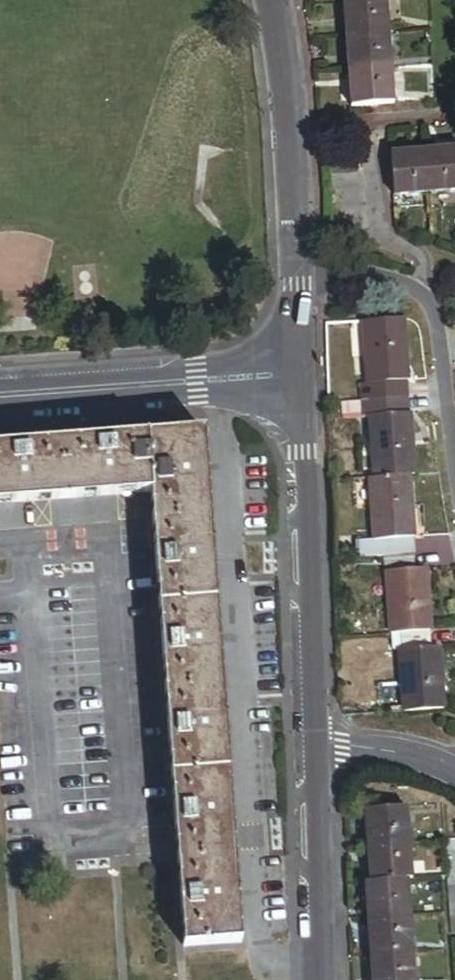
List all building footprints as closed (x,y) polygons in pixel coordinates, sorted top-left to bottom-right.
[(384,0),(341,0),(344,36),(386,33),(384,0)] [(386,33),(344,36),(347,72),(389,69),(386,33)] [(347,72),(350,107),(392,103),(389,69),(347,72)] [(425,152),(427,193),(454,191),(454,150),(425,152)] [(425,152),(388,155),(391,195),(427,193),(425,152)] [(400,319),(366,322),(368,349),(362,350),(365,385),(355,385),(357,401),(404,398),(403,382),(399,383),(397,355),(403,355),(400,319)] [(357,401),(340,403),(341,420),(367,418),(369,452),(375,452),(377,478),(407,476),(412,476),(409,442),(403,443),(401,415),(405,415),(404,398),(357,401)] [(202,434),(0,449),(0,506),(149,495),(183,948),(241,944),(202,434)] [(377,478),(372,479),(374,507),(369,507),(372,541),(380,541),(406,539),(404,511),(409,511),(407,476),(377,478)] [(383,557),(411,555),(410,539),(406,539),(380,541),(381,557),(383,557)] [(372,541),(359,542),(360,559),(381,557),(380,541),(372,541)] [(412,571),(411,555),(383,557),(384,574),(412,571)] [(426,632),(428,632),(425,598),(420,598),(418,571),(412,571),(384,574),(387,608),(391,607),(394,635),(397,635),(426,632)] [(397,635),(399,651),(428,649),(426,632),(397,635)] [(405,686),(407,713),(441,710),(438,678),(434,678),(431,649),(428,649),(399,651),(397,652),(399,686),(405,686)] [(368,849),(409,846),(406,809),(365,812),(368,849)] [(443,845),(445,860),(454,859),(454,844),(443,845)] [(411,882),(409,846),(368,849),(370,885),(405,883),(411,882)] [(445,860),(446,874),(454,874),(454,859),(445,860)] [(447,891),(454,890),(454,874),(446,874),(447,891)] [(369,920),(408,917),(405,883),(370,885),(366,886),(369,920)] [(371,957),(411,954),(408,917),(369,920),(371,957)] [(411,954),(371,957),(373,979),(413,979),(411,954)]
